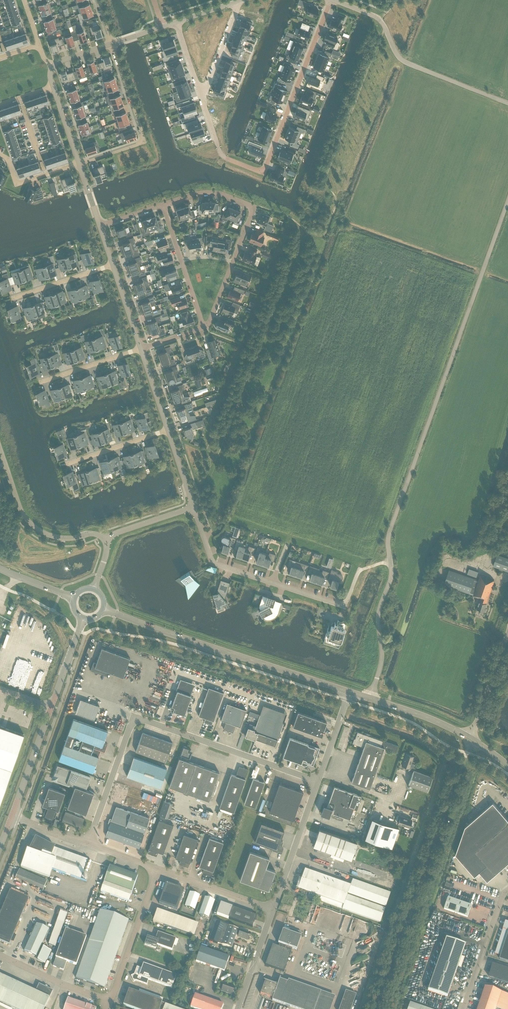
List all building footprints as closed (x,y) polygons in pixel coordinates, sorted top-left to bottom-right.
[(40,1),(41,4),(38,5),(40,10),(51,7),(49,2),(47,2),(46,0),(44,0),(40,1)] [(297,4),(308,9),(306,13),(309,14),(309,15),(312,16),(313,15),(316,16),(318,10),(310,7),(312,4),(302,0),(299,0),(297,4)] [(15,2),(5,5),(6,9),(4,10),(4,12),(7,11),(7,10),(16,7),(15,2)] [(81,10),(82,13),(92,9),(91,7),(90,4),(81,7),(80,4),(77,5),(79,10),(81,10)] [(7,11),(8,14),(5,15),(6,17),(9,16),(8,15),(18,12),(16,7),(7,10),(7,11)] [(52,12),(51,7),(40,10),(42,16),(45,15),(46,18),(52,16),(51,13),(52,12)] [(92,12),(92,9),(82,13),(83,16),(81,16),(83,22),(89,20),(88,17),(93,15),(92,12)] [(438,9),(435,17),(440,19),(443,11),(438,9)] [(443,11),(440,19),(445,21),(448,13),(443,11)] [(10,20),(7,20),(4,21),(5,23),(10,21),(10,20),(20,17),(18,12),(8,15),(9,16),(10,20)] [(448,13),(445,21),(450,23),(453,15),(448,13)] [(346,17),(338,14),(336,19),(336,21),(332,19),(329,27),(332,28),(332,29),(335,30),(336,29),(339,31),(343,22),(344,23),(346,17)] [(453,15),(450,23),(455,25),(458,17),(453,15)] [(52,16),(46,18),(47,20),(44,21),(46,27),(56,23),(54,18),(55,18),(54,18),(53,18),(52,16)] [(22,22),(20,17),(10,20),(10,21),(12,26),(22,22)] [(458,17),(455,25),(460,27),(463,19),(458,17)] [(239,27),(250,31),(249,30),(252,23),(247,21),(245,23),(241,21),(239,27)] [(469,21),(465,29),(470,31),(474,23),(469,21)] [(310,25),(302,22),(300,28),(299,28),(297,35),(307,39),(309,32),(306,31),(307,28),(308,29),(309,25),(310,25)] [(56,23),(46,27),(47,32),(50,31),(51,34),(57,32),(56,29),(54,24),(56,23)] [(474,23),(470,31),(475,33),(479,25),(474,23)] [(97,25),(93,26),(89,27),(92,35),(95,34),(96,38),(98,37),(99,37),(101,36),(103,35),(101,31),(101,29),(100,29),(100,28),(99,29),(98,24),(97,24),(97,25)] [(479,25),(475,33),(480,35),(484,27),(479,25)] [(238,32),(248,36),(250,31),(239,27),(238,32)] [(484,27),(480,35),(485,37),(489,29),(484,27)] [(489,29),(485,37),(491,39),(494,31),(489,29)] [(80,32),(79,30),(74,32),(76,38),(79,37),(79,39),(81,43),(83,42),(85,42),(85,41),(87,41),(86,37),(85,35),(84,31),(80,32)] [(75,45),(73,41),(74,41),(73,39),(76,38),(74,32),(68,34),(69,36),(65,37),(67,41),(66,41),(67,43),(69,47),(71,46),(73,46),(75,45)] [(236,37),(246,41),(248,36),(238,32),(236,37)] [(338,38),(326,33),(323,40),(326,41),(324,45),(333,48),(334,45),(335,45),(338,38)] [(28,42),(25,34),(20,35),(23,44),(28,42)] [(23,44),(20,35),(15,37),(18,46),(23,44)] [(15,37),(10,39),(13,48),(18,46),(15,37)] [(233,42),(244,46),(242,45),(244,40),(246,41),(236,37),(234,42),(233,42)] [(58,38),(56,38),(51,40),(50,40),(52,44),(50,45),(51,46),(51,48),(52,48),(53,52),(55,51),(55,52),(57,51),(59,50),(58,46),(64,44),(62,39),(59,40),(58,38)] [(169,42),(168,38),(160,41),(163,51),(175,47),(173,40),(169,42)] [(13,48),(10,39),(5,41),(7,49),(13,48)] [(303,44),(294,40),(290,50),(301,54),(303,49),(301,48),(303,44)] [(231,47),(242,51),(244,46),(233,42),(231,47)] [(438,50),(435,58),(442,61),(446,50),(439,47),(440,44),(437,43),(435,49),(438,50)] [(177,53),(175,47),(162,51),(164,57),(162,58),(164,62),(174,58),(173,54),(177,53)] [(232,56),(238,59),(241,51),(242,51),(231,47),(232,47),(230,52),(233,53),(232,56)] [(301,54),(290,50),(288,55),(287,55),(285,60),(295,64),(297,59),(299,60),(301,54)] [(329,58),(318,53),(316,60),(326,65),(329,58)] [(104,61),(101,63),(98,63),(100,69),(103,68),(104,70),(112,67),(112,68),(111,63),(112,63),(111,62),(112,62),(111,60),(109,56),(107,56),(105,57),(103,58),(104,61)] [(479,66),(475,74),(481,76),(483,73),(483,74),(485,70),(484,70),(486,65),(482,64),(483,61),(478,59),(476,65),(479,66)] [(182,68),(180,62),(177,63),(176,60),(166,63),(169,72),(182,68)] [(223,66),(234,70),(232,70),(234,65),(235,65),(237,63),(231,60),(230,63),(226,62),(224,67),(223,66)] [(326,65),(316,60),(313,67),(324,71),(326,65)] [(89,67),(89,69),(86,70),(88,76),(94,74),(93,72),(97,71),(96,67),(95,65),(94,61),(92,62),(89,62),(90,62),(87,63),(89,67)] [(291,64),(284,62),(283,65),(284,66),(282,72),(293,76),(295,70),(290,68),(291,64)] [(88,76),(86,70),(83,71),(83,69),(81,65),(79,66),(77,66),(75,67),(77,71),(77,73),(79,79),(88,76)] [(221,72),(232,76),(234,70),(223,66),(221,72)] [(182,78),(181,75),(184,74),(182,68),(169,72),(172,81),(182,78)] [(62,72),(60,72),(61,76),(62,79),(62,80),(63,79),(65,84),(65,83),(76,79),(73,72),(67,74),(66,70),(64,71),(62,71),(62,72)] [(220,77),(231,81),(233,81),(234,77),(231,76),(232,76),(221,72),(222,72),(220,77)] [(293,76),(282,72),(280,77),(278,77),(277,80),(284,83),(285,80),(290,82),(293,76)] [(324,77),(317,74),(316,78),(310,76),(307,82),(318,86),(320,80),(322,81),(324,77)] [(105,83),(106,86),(116,83),(115,80),(114,78),(109,79),(108,77),(102,79),(103,84),(105,83)] [(218,82),(229,86),(231,81),(220,77),(218,82)] [(183,79),(175,82),(178,91),(189,88),(187,81),(184,82),(183,79)] [(215,87),(227,91),(226,90),(227,88),(228,88),(229,86),(218,82),(216,87),(215,87)] [(105,90),(107,96),(113,94),(112,91),(118,89),(117,86),(116,83),(106,86),(107,90),(105,90)] [(281,86),(275,84),(273,90),(275,91),(274,93),(284,97),(286,91),(280,89),(281,86)] [(69,88),(70,91),(67,92),(69,97),(78,94),(76,89),(75,86),(69,88)] [(217,96),(224,99),(227,91),(215,87),(213,92),(218,94),(217,96)] [(178,91),(174,93),(177,102),(188,98),(187,95),(191,94),(189,88),(178,91)] [(314,93),(307,90),(305,95),(302,94),(300,101),(310,105),(313,98),(312,98),(314,93)] [(284,97),(274,93),(273,96),(271,95),(268,101),(274,103),(275,100),(282,103),(284,97)] [(78,94),(69,97),(71,102),(74,101),(75,104),(81,102),(80,99),(78,94)] [(111,101),(112,104),(122,100),(121,98),(120,95),(114,97),(113,94),(107,96),(109,101),(111,101)] [(46,95),(41,97),(44,105),(43,105),(44,108),(47,107),(46,105),(49,104),(46,95)] [(41,97),(35,98),(38,107),(43,105),(44,105),(41,97)] [(38,107),(35,98),(30,100),(33,109),(38,107)] [(33,109),(30,100),(25,102),(28,111),(33,109)] [(111,107),(113,113),(119,111),(118,108),(124,106),(123,103),(122,100),(112,104),(113,107),(111,107)] [(195,108),(193,102),(194,102),(189,103),(188,100),(175,104),(177,108),(181,106),(183,112),(196,107),(195,108)] [(465,105),(463,111),(471,114),(476,102),(471,100),(468,107),(465,105)] [(81,102),(75,104),(76,107),(73,108),(75,113),(85,110),(83,104),(82,105),(81,102)] [(476,102),(471,114),(477,116),(476,119),(479,120),(481,113),(479,112),(482,104),(476,102)] [(403,103),(401,108),(409,111),(411,106),(403,103)] [(18,104),(13,106),(16,115),(21,113),(18,104)] [(16,115),(13,106),(8,108),(11,116),(16,115)] [(194,118),(193,115),(197,113),(195,108),(196,108),(196,107),(183,112),(184,117),(180,119),(182,122),(194,118)] [(276,110),(269,107),(267,113),(266,112),(263,119),(273,123),(276,116),(273,115),(274,113),(276,110)] [(309,111),(299,107),(298,110),(296,109),(293,117),(302,121),(303,119),(306,120),(309,111)] [(11,116),(8,108),(3,109),(6,118),(11,116)] [(401,108),(399,113),(407,116),(409,111),(401,108)] [(85,110),(75,113),(76,119),(79,118),(80,121),(86,119),(85,116),(87,115),(85,110)] [(117,118),(118,121),(128,118),(127,115),(126,112),(120,114),(119,111),(113,113),(115,119),(117,118)] [(399,113),(397,118),(405,121),(407,116),(399,113)] [(44,123),(42,124),(39,125),(39,126),(45,124),(54,120),(53,115),(43,118),(44,123)] [(433,115),(431,120),(440,123),(442,118),(433,115)] [(129,120),(128,118),(118,121),(119,124),(117,125),(119,130),(125,128),(124,125),(129,123),(129,120)] [(397,118),(395,123),(403,127),(405,121),(397,118)] [(86,119),(80,121),(81,123),(78,124),(80,130),(90,126),(89,127),(87,122),(87,121),(86,119)] [(56,125),(54,120),(45,124),(46,129),(56,125)] [(197,120),(184,124),(185,128),(188,127),(190,133),(202,129),(200,123),(198,123),(197,120)] [(431,120),(429,125),(438,128),(440,123),(431,120)] [(56,125),(46,129),(48,133),(45,134),(46,135),(48,135),(48,134),(58,131),(56,125)] [(297,128),(291,126),(289,132),(301,136),(303,130),(305,131),(307,128),(299,125),(297,128)] [(429,125),(427,130),(436,133),(438,128),(429,125)] [(90,126),(80,130),(82,135),(85,134),(86,137),(91,135),(90,132),(92,131),(90,126)] [(272,130),(263,127),(258,139),(267,142),(272,130)] [(13,128),(3,132),(5,137),(15,134),(15,135),(15,134),(21,133),(20,131),(14,133),(13,128)] [(393,128),(391,133),(399,137),(401,132),(393,128)] [(205,135),(203,129),(202,129),(190,133),(194,144),(202,141),(201,136),(205,135)] [(427,130),(425,135),(434,139),(436,133),(427,130)] [(49,138),(47,139),(44,140),(44,142),(50,140),(50,139),(60,136),(58,131),(48,134),(48,135),(49,138)] [(122,133),(120,133),(123,143),(127,141),(131,140),(133,139),(137,138),(136,136),(136,134),(135,132),(131,133),(129,134),(128,131),(126,132),(125,132),(122,133)] [(470,131),(468,136),(476,139),(478,134),(470,131)] [(301,136),(289,132),(287,138),(293,140),(291,144),(299,147),(301,143),(298,142),(301,136)] [(391,133),(389,139),(397,142),(399,137),(391,133)] [(16,139),(15,135),(15,134),(5,137),(7,142),(16,139)] [(61,141),(60,136),(50,139),(50,140),(52,144),(61,141)] [(468,136),(466,141),(475,144),(476,139),(468,136)] [(18,143),(16,139),(7,142),(8,147),(18,144),(18,145),(21,144),(21,142),(18,143)] [(389,139),(387,144),(395,147),(397,142),(389,139)] [(423,140),(421,145),(430,149),(432,144),(423,140)] [(263,150),(260,149),(262,146),(249,141),(247,145),(252,146),(249,154),(260,158),(263,150)] [(466,141),(464,146),(473,149),(475,144),(466,141)] [(98,147),(96,142),(90,144),(91,147),(85,149),(86,151),(86,153),(87,153),(87,155),(91,153),(91,154),(93,153),(97,151),(96,148),(98,147)] [(20,148),(18,145),(18,144),(8,147),(10,152),(20,149),(20,150),(26,148),(25,146),(20,148)] [(387,144),(385,149),(393,152),(395,147),(387,144)] [(421,145),(419,151),(428,154),(430,149),(421,145)] [(464,146),(463,151),(471,154),(473,149),(464,146)] [(281,149),(277,159),(289,164),(293,154),(294,154),(296,151),(288,148),(287,151),(281,149)] [(22,154),(20,150),(20,149),(10,152),(12,158),(22,154)] [(419,151),(417,156),(426,159),(428,154),(419,151)] [(68,161),(65,152),(60,154),(63,163),(68,161)] [(60,154),(55,156),(58,165),(63,163),(60,154)] [(55,156),(50,158),(53,166),(58,165),(55,156)] [(417,156),(415,161),(424,164),(426,159),(417,156)] [(461,157),(459,162),(467,165),(469,160),(461,157)] [(53,166),(50,158),(44,159),(47,168),(53,166)] [(32,161),(32,163),(35,172),(41,170),(38,162),(35,163),(34,160),(32,161)] [(459,162),(457,167),(465,170),(467,165),(459,162)] [(35,172),(32,163),(27,165),(30,174),(35,172)] [(27,165),(22,167),(25,176),(30,174),(27,165)] [(103,166),(99,167),(93,169),(95,175),(94,175),(94,176),(95,178),(97,182),(102,181),(103,180),(101,175),(105,173),(103,166)] [(25,176),(22,167),(17,169),(20,177),(25,176)] [(457,167),(455,172),(464,175),(465,170),(457,167)] [(284,170),(277,168),(275,173),(272,172),(272,174),(271,174),(269,177),(270,178),(269,179),(280,184),(283,176),(282,176),(284,170)] [(455,172),(453,177),(462,180),(464,175),(455,172)] [(71,177),(67,178),(61,180),(64,187),(69,185),(70,191),(71,191),(76,190),(76,189),(75,185),(74,183),(74,182),(73,182),(71,176),(71,177)] [(30,188),(27,193),(25,198),(31,200),(32,198),(34,200),(43,197),(40,187),(37,188),(37,190),(35,191),(30,188)] [(202,213),(208,213),(209,202),(208,202),(204,202),(202,202),(202,206),(198,206),(199,213),(202,213)] [(209,202),(208,213),(215,213),(215,211),(218,211),(218,206),(215,206),(215,203),(213,203),(213,202),(209,202)] [(189,206),(182,208),(186,218),(190,216),(190,219),(196,217),(193,210),(190,211),(189,206)] [(227,218),(231,219),(235,209),(229,207),(227,213),(224,212),(221,219),(226,221),(227,218)] [(182,219),(186,218),(182,208),(176,210),(178,215),(175,216),(177,224),(183,222),(182,219)] [(240,212),(235,209),(231,219),(234,220),(233,223),(238,225),(241,218),(238,217),(240,212)] [(267,223),(270,217),(260,213),(257,222),(266,226),(264,229),(271,232),(274,226),(267,223)] [(152,217),(148,218),(152,229),(156,228),(158,231),(160,231),(160,232),(164,231),(160,221),(157,222),(155,217),(152,218),(152,217)] [(148,231),(152,229),(148,218),(145,219),(146,220),(142,221),(145,228),(141,229),(144,236),(149,235),(148,231)] [(118,236),(125,234),(126,237),(133,235),(131,231),(127,233),(125,228),(121,229),(120,227),(120,228),(116,229),(119,236),(118,236)] [(249,241),(261,245),(264,238),(262,237),(264,231),(257,229),(255,234),(252,233),(249,241)] [(219,252),(221,241),(217,240),(218,238),(211,236),(210,244),(214,244),(213,250),(219,252)] [(119,246),(121,251),(134,247),(133,244),(135,242),(133,237),(127,239),(128,242),(121,245),(122,245),(119,246)] [(194,242),(195,251),(201,250),(200,244),(203,243),(202,237),(199,238),(200,241),(194,242)] [(157,242),(159,250),(169,246),(166,239),(157,242)] [(195,251),(194,242),(191,242),(190,239),(185,240),(186,246),(189,245),(190,252),(195,251)] [(221,241),(219,252),(226,253),(227,247),(230,248),(232,240),(226,239),(225,242),(221,241)] [(135,250),(134,247),(121,251),(123,256),(125,255),(125,256),(132,254),(133,257),(139,255),(138,250),(135,250)] [(242,260),(246,261),(246,262),(248,263),(249,262),(253,264),(256,256),(254,256),(257,249),(251,247),(248,253),(245,252),(242,260)] [(81,253),(85,265),(85,264),(93,262),(90,251),(82,254),(81,253)] [(66,257),(70,267),(78,265),(79,265),(75,253),(74,254),(75,254),(66,257)] [(163,261),(165,265),(174,262),(171,255),(165,257),(164,254),(157,256),(159,262),(163,261)] [(70,267),(66,257),(58,260),(58,259),(62,271),(62,270),(70,267)] [(126,266),(128,271),(140,267),(139,263),(142,262),(140,257),(134,259),(135,262),(128,264),(128,265),(126,266)] [(44,267),(48,277),(56,274),(56,275),(57,275),(53,263),(52,263),(53,264),(44,267)] [(20,268),(24,280),(32,278),(32,279),(33,279),(28,265),(20,268)] [(48,277),(44,267),(36,269),(36,268),(36,269),(40,280),(40,279),(48,277)] [(141,269),(140,267),(128,271),(129,276),(132,275),(138,273),(139,277),(146,274),(144,269),(141,269)] [(24,280),(20,268),(19,268),(20,270),(12,273),(12,272),(16,284),(16,283),(24,280)] [(176,270),(171,271),(170,268),(160,271),(161,276),(166,275),(168,280),(179,277),(176,270)] [(241,272),(239,276),(236,275),(234,281),(245,285),(247,280),(249,280),(251,276),(241,272)] [(7,273),(2,274),(3,279),(0,280),(0,287),(2,293),(12,290),(8,278),(9,277),(7,273)] [(134,290),(145,287),(150,285),(146,276),(140,279),(141,282),(135,284),(135,285),(133,286),(134,290)] [(99,279),(91,282),(91,281),(90,281),(95,294),(95,293),(103,290),(99,279)] [(176,293),(177,294),(180,293),(180,292),(180,291),(183,290),(181,284),(172,287),(170,283),(164,285),(166,291),(172,289),(173,294),(176,293)] [(77,289),(80,299),(89,296),(89,297),(85,285),(85,286),(77,289)] [(145,287),(134,290),(136,295),(138,294),(138,295),(145,293),(146,296),(152,294),(151,289),(146,290),(145,287)] [(239,288),(238,292),(231,289),(228,297),(237,300),(240,293),(243,294),(245,290),(239,288)] [(80,299),(77,289),(69,291),(69,290),(68,291),(72,302),(73,302),(72,301),(80,299)] [(54,294),(57,304),(65,302),(66,303),(66,302),(62,291),(62,292),(54,294)] [(57,304),(54,294),(46,297),(45,296),(49,308),(49,307),(57,304)] [(141,310),(152,306),(156,305),(153,296),(147,298),(148,302),(141,304),(139,305),(141,310)] [(186,298),(181,300),(180,297),(170,300),(172,306),(177,304),(179,309),(188,306),(186,298)] [(41,303),(32,306),(36,316),(37,319),(45,316),(41,302),(40,302),(41,303)] [(232,315),(233,312),(237,313),(240,305),(233,302),(231,306),(225,304),(222,311),(225,312),(225,313),(228,314),(229,313),(232,315)] [(17,306),(16,306),(17,307),(8,309),(13,323),(21,320),(21,321),(22,321),(17,306)] [(28,318),(36,316),(32,306),(24,308),(24,307),(24,308),(28,319),(28,318)] [(152,306),(141,310),(142,315),(145,314),(145,315),(151,313),(153,316),(159,314),(157,309),(153,309),(152,306)] [(184,327),(194,323),(192,316),(189,317),(187,311),(181,314),(183,319),(182,320),(184,327)] [(147,330),(158,326),(157,323),(161,320),(160,316),(153,318),(154,321),(148,323),(148,324),(146,325),(147,330)] [(232,327),(234,321),(226,319),(225,322),(218,320),(216,327),(227,331),(229,326),(232,327)] [(160,326),(158,326),(147,330),(149,335),(151,334),(158,332),(159,336),(166,334),(164,328),(161,329),(160,326)] [(94,339),(97,349),(105,347),(106,347),(102,335),(102,336),(94,339)] [(113,348),(121,345),(118,335),(110,338),(109,337),(113,349),(113,348)] [(97,349),(94,339),(86,342),(85,341),(89,353),(89,352),(97,349)] [(217,343),(216,344),(214,340),(207,343),(210,351),(206,352),(210,362),(214,360),(213,356),(220,354),(217,343)] [(198,345),(192,347),(195,357),(198,356),(200,359),(206,357),(203,351),(200,352),(198,345)] [(159,360),(170,356),(169,353),(172,351),(170,346),(163,348),(165,352),(157,354),(159,360)] [(72,351),(76,361),(84,358),(84,359),(85,359),(81,347),(80,347),(81,348),(72,351)] [(192,358),(195,357),(192,347),(186,349),(188,356),(185,357),(187,364),(193,362),(192,358)] [(76,361),(72,351),(64,353),(64,352),(68,364),(68,363),(76,361)] [(49,356),(53,366),(61,364),(57,352),(57,353),(49,356)] [(53,366),(49,356),(41,359),(41,358),(40,358),(44,370),(45,370),(44,369),(53,366)] [(170,356),(159,360),(161,365),(168,363),(169,366),(176,364),(174,359),(171,359),(170,356)] [(27,366),(30,376),(39,373),(39,374),(34,358),(34,359),(31,360),(32,364),(27,366)] [(118,365),(122,377),(123,377),(122,376),(131,373),(127,363),(119,366),(119,365),(118,365)] [(166,379),(176,375),(175,370),(177,369),(176,365),(170,368),(171,371),(164,373),(166,379)] [(212,372),(209,366),(204,369),(206,374),(212,372)] [(106,374),(109,385),(117,382),(117,383),(118,383),(114,371),(114,372),(106,374)] [(109,385),(106,374),(98,377),(97,376),(101,388),(101,387),(109,385)] [(82,378),(85,388),(93,386),(94,386),(90,375),(90,376),(82,378)] [(176,375),(166,379),(167,384),(175,382),(176,385),(182,382),(181,379),(178,380),(176,375)] [(85,388),(82,378),(74,381),(73,380),(77,392),(77,391),(80,390),(81,393),(86,391),(85,388)] [(60,388),(63,398),(71,395),(72,396),(68,384),(68,385),(60,388)] [(172,397),(183,394),(182,391),(184,389),(183,384),(176,386),(177,389),(170,392),(172,397)] [(63,398),(60,388),(52,390),(51,390),(55,401),(55,400),(63,398)] [(50,406),(45,390),(44,390),(45,391),(36,393),(40,403),(45,402),(46,406),(49,405),(50,406)] [(183,394),(172,397),(174,403),(181,400),(182,403),(191,400),(189,396),(184,397),(183,394)] [(178,416),(189,412),(194,411),(191,405),(192,404),(191,402),(182,405),(183,408),(176,410),(178,416)] [(189,412),(178,416),(180,422),(187,419),(188,422),(196,419),(195,415),(190,415),(189,412)] [(140,430),(149,427),(145,417),(137,420),(137,419),(136,419),(140,431),(141,431),(140,430)] [(122,423),(125,433),(133,430),(134,431),(130,419),(130,420),(122,423)] [(203,419),(189,424),(190,427),(183,429),(183,430),(183,429),(186,437),(191,439),(194,433),(192,429),(203,425),(204,425),(204,422),(203,419)] [(125,433),(122,423),(114,425),(113,424),(113,425),(117,436),(117,435),(125,433)] [(108,429),(100,432),(103,442),(111,439),(112,440),(108,428),(108,429)] [(84,433),(76,436),(79,446),(87,443),(88,444),(84,432),(84,433)] [(95,445),(103,442),(100,432),(92,435),(91,434),(95,446),(95,445)] [(71,449),(79,446),(76,436),(68,439),(67,438),(71,450),(71,449)] [(67,455),(63,444),(62,444),(63,445),(54,447),(58,457),(66,455),(67,455)] [(158,455),(154,445),(146,447),(149,458),(150,458),(149,457),(158,455)] [(140,451),(132,454),(136,464),(144,461),(144,462),(140,450),(140,451)] [(127,467),(136,464),(132,454),(124,457),(124,456),(123,456),(127,468),(128,468),(127,467)] [(117,457),(109,460),(112,470),(120,467),(121,468),(117,456),(117,457)] [(104,473),(112,470),(109,460),(101,463),(101,462),(100,462),(104,474),(104,473)] [(96,468),(88,471),(91,481),(99,479),(100,479),(96,467),(95,468),(96,468)] [(72,472),(64,475),(67,485),(72,483),(74,490),(79,489),(76,481),(75,482),(72,471),(72,472)] [(83,484),(91,481),(88,471),(79,474),(79,473),(79,474),(77,475),(78,478),(80,477),(83,485),(83,484)] [(224,542),(223,543),(221,550),(222,550),(222,551),(226,552),(226,551),(228,552),(229,546),(233,547),(232,548),(236,538),(229,536),(229,538),(225,537),(224,536),(223,537),(222,538),(221,539),(221,540),(222,541),(222,542),(224,542)] [(246,545),(245,544),(242,544),(243,541),(237,539),(234,549),(234,547),(237,548),(236,554),(237,555),(236,555),(241,557),(241,556),(242,556),(245,547),(246,545)] [(245,547),(242,556),(243,557),(242,557),(247,559),(247,558),(248,558),(250,552),(253,553),(253,555),(255,548),(249,546),(248,548),(245,547)] [(262,563),(265,553),(259,551),(260,549),(256,548),(254,555),(255,554),(258,555),(256,561),(257,561),(257,562),(261,563),(262,563)] [(265,553),(262,563),(263,563),(263,564),(267,565),(268,565),(269,565),(271,559),(274,560),(273,562),(276,555),(269,552),(269,554),(265,553)] [(493,566),(507,571),(507,558),(497,554),(493,566)] [(295,574),(299,562),(289,559),(287,566),(288,565),(291,566),(289,572),(290,572),(290,573),(294,574),(294,573),(295,574)] [(299,562),(295,574),(296,574),(296,575),(300,576),(300,575),(301,576),(303,570),(306,571),(306,572),(309,565),(299,562)] [(316,580),(319,571),(319,569),(313,567),(310,566),(307,573),(308,573),(308,571),(311,572),(309,578),(310,579),(315,581),(315,580),(316,580)] [(343,578),(343,577),(342,576),(342,575),(341,574),(337,573),(338,572),(331,569),(328,579),(329,578),(332,579),(330,585),(331,585),(331,586),(335,588),(335,587),(336,587),(338,581),(338,580),(339,580),(340,580),(341,580),(342,579),(343,578)] [(469,569),(467,574),(476,577),(478,572),(469,569)] [(319,571),(316,580),(317,581),(316,581),(321,583),(321,582),(322,582),(324,576),(327,577),(327,579),(329,572),(323,570),(322,572),(319,571)] [(486,609),(485,609),(487,603),(486,603),(494,581),(490,579),(480,575),(479,580),(449,570),(444,585),(473,595),(473,596),(481,599),(480,601),(477,609),(485,612),(485,611),(486,610),(486,609)] [(193,578),(189,572),(180,577),(185,584),(188,598),(200,584),(194,579),(193,578)] [(221,580),(220,583),(216,594),(212,595),(218,610),(224,608),(223,605),(227,603),(224,600),(230,583),(221,580)] [(275,598),(271,597),(267,596),(267,597),(263,595),(259,607),(260,610),(259,611),(262,617),(264,616),(265,619),(268,620),(271,619),(273,619),(275,617),(277,615),(278,613),(282,602),(275,600),(275,598)] [(329,625),(327,631),(323,642),(338,647),(346,623),(337,620),(336,623),(334,622),(333,626),(331,625),(331,626),(329,625)] [(123,677),(130,658),(102,648),(96,663),(93,662),(91,670),(95,671),(94,672),(95,674),(96,674),(97,674),(98,672),(106,675),(107,672),(123,677)] [(184,715),(191,696),(190,695),(194,684),(180,679),(176,690),(177,691),(170,710),(184,715)] [(209,687),(199,716),(205,718),(204,722),(212,725),(213,721),(214,721),(224,693),(209,687)] [(94,720),(99,706),(80,699),(75,713),(94,720)] [(240,727),(246,710),(227,703),(221,720),(226,722),(223,729),(233,732),(235,725),(240,727)] [(275,746),(287,714),(263,705),(256,726),(253,725),(252,729),(248,727),(245,736),(255,740),(255,739),(275,746)] [(322,737),(327,722),(298,712),(293,726),(322,737)] [(108,731),(81,721),(73,719),(59,760),(93,772),(99,756),(98,756),(100,750),(105,752),(107,744),(104,742),(108,731)] [(24,735),(0,726),(0,802),(24,735)] [(352,743),(364,747),(382,754),(384,748),(397,752),(399,746),(371,736),(372,735),(369,734),(368,735),(356,731),(352,743)] [(166,762),(172,743),(142,732),(136,751),(166,762)] [(290,737),(283,756),(301,763),(308,744),(290,737)] [(308,763),(313,765),(319,748),(308,744),(301,763),(302,764),(303,765),(304,766),(305,766),(306,765),(307,764),(308,763)] [(179,759),(169,786),(209,800),(219,772),(187,761),(190,752),(189,752),(190,749),(183,747),(180,756),(181,757),(180,759),(179,759)] [(351,782),(370,789),(382,754),(364,747),(351,782)] [(410,766),(413,756),(406,754),(402,765),(409,767),(408,770),(413,772),(408,785),(427,791),(432,777),(413,770),(414,767),(410,766)] [(160,788),(167,769),(134,757),(127,776),(160,788)] [(89,791),(86,790),(90,777),(57,765),(52,779),(66,785),(67,783),(75,786),(67,807),(86,814),(92,798),(92,799),(95,793),(89,790),(89,791)] [(231,774),(219,807),(234,812),(246,779),(245,779),(248,769),(239,766),(236,776),(231,774)] [(255,807),(264,782),(253,778),(244,803),(255,807)] [(281,816),(291,788),(279,784),(270,812),(281,816)] [(361,796),(334,786),(327,807),(324,806),(321,813),(329,816),(330,812),(350,819),(354,808),(357,809),(361,796)] [(65,793),(49,787),(42,805),(46,807),(44,813),(55,817),(57,811),(58,811),(65,793)] [(291,788),(281,816),(293,820),(303,792),(291,788)] [(168,818),(173,804),(164,801),(159,815),(168,818)] [(456,855),(474,876),(479,872),(487,881),(507,863),(507,821),(493,803),(465,827),(456,855)] [(112,819),(128,825),(145,831),(150,818),(116,806),(112,819)] [(81,828),(84,818),(65,812),(62,821),(81,828)] [(409,828),(412,820),(401,816),(398,824),(409,828)] [(105,836),(122,842),(128,825),(112,819),(105,836)] [(398,828),(372,819),(365,838),(392,848),(398,828)] [(163,853),(173,825),(159,820),(147,853),(156,856),(158,852),(163,853)] [(284,831),(261,823),(254,842),(273,848),(272,850),(281,853),(283,848),(281,846),(283,842),(280,841),(284,831)] [(139,848),(145,831),(128,825),(122,842),(139,848)] [(313,846),(351,859),(357,843),(319,829),(313,846)] [(190,863),(198,839),(184,834),(175,858),(180,860),(179,864),(188,867),(190,863)] [(209,838),(199,866),(204,868),(203,872),(212,875),(223,843),(222,842),(223,840),(211,836),(210,838),(209,838)] [(49,877),(52,869),(80,879),(87,860),(57,849),(57,848),(55,847),(36,837),(30,850),(27,849),(21,867),(49,877)] [(269,858),(250,851),(240,880),(268,890),(275,871),(266,868),(269,858)] [(110,866),(104,882),(132,892),(138,875),(110,866)] [(43,890),(47,880),(19,869),(15,879),(43,890)] [(351,886),(305,870),(304,872),(303,872),(301,877),(302,877),(298,889),(321,897),(320,900),(380,922),(391,893),(353,880),(351,886)] [(129,901),(132,892),(104,882),(101,891),(129,901)] [(184,890),(166,883),(159,903),(177,910),(184,890)] [(0,914),(0,941),(9,945),(29,898),(10,890),(0,914)] [(185,906),(194,909),(200,895),(190,892),(185,906)] [(208,917),(215,900),(205,897),(199,914),(208,917)] [(471,905),(448,897),(444,909),(467,917),(471,905)] [(232,907),(220,903),(216,914),(228,918),(232,907)] [(232,907),(228,918),(252,927),(255,920),(256,915),(232,907)] [(128,920),(100,910),(76,978),(104,988),(128,920)] [(153,922),(194,936),(198,924),(157,910),(153,922)] [(60,911),(49,944),(55,946),(67,914),(60,911)] [(216,921),(209,940),(217,943),(224,924),(216,921)] [(501,956),(507,933),(507,922),(506,921),(495,954),(501,956)] [(41,946),(49,929),(37,924),(24,951),(37,956),(39,957),(38,960),(45,964),(51,950),(41,946)] [(224,924),(217,943),(231,948),(236,936),(238,937),(238,938),(247,941),(250,934),(241,930),(241,931),(238,930),(238,929),(224,924)] [(272,944),(265,965),(284,971),(292,948),(297,950),(301,937),(300,936),(301,933),(290,928),(289,932),(288,932),(289,929),(284,927),(283,930),(287,931),(287,932),(283,930),(278,943),(279,944),(278,946),(272,944)] [(76,965),(86,937),(66,929),(56,957),(53,966),(63,970),(66,961),(76,965)] [(155,939),(148,937),(145,944),(156,948),(157,945),(172,950),(176,939),(158,932),(155,939)] [(501,956),(500,959),(507,962),(507,933),(501,956)] [(446,938),(442,950),(461,957),(465,945),(446,938)] [(229,956),(201,947),(196,961),(224,971),(229,956)] [(447,997),(461,957),(442,950),(428,990),(447,997)] [(148,979),(158,983),(172,988),(177,975),(143,963),(142,968),(137,966),(134,974),(131,976),(134,981),(136,980),(147,984),(148,979)] [(493,965),(489,977),(507,983),(507,969),(493,965)] [(16,982),(0,974),(0,1002),(6,1005),(16,982)] [(335,996),(288,980),(288,982),(279,979),(277,985),(265,981),(260,994),(273,998),(272,1000),(298,1008),(330,1008),(335,996)] [(6,1005),(15,1008),(44,1008),(53,990),(39,984),(36,991),(16,982),(6,1005)] [(234,987),(224,983),(222,991),(232,994),(234,987)] [(485,987),(484,990),(482,996),(480,1001),(478,1008),(495,1008),(498,1008),(507,1008),(507,994),(485,987)] [(161,1003),(162,1001),(163,999),(139,990),(138,993),(129,989),(123,1005),(135,1008),(159,1008),(161,1003)] [(346,991),(339,1008),(351,1008),(356,994),(346,991)] [(197,1008),(222,1008),(223,1004),(195,994),(190,1006),(197,1008)] [(82,1003),(68,998),(64,1008),(80,1008),(82,1003)]
